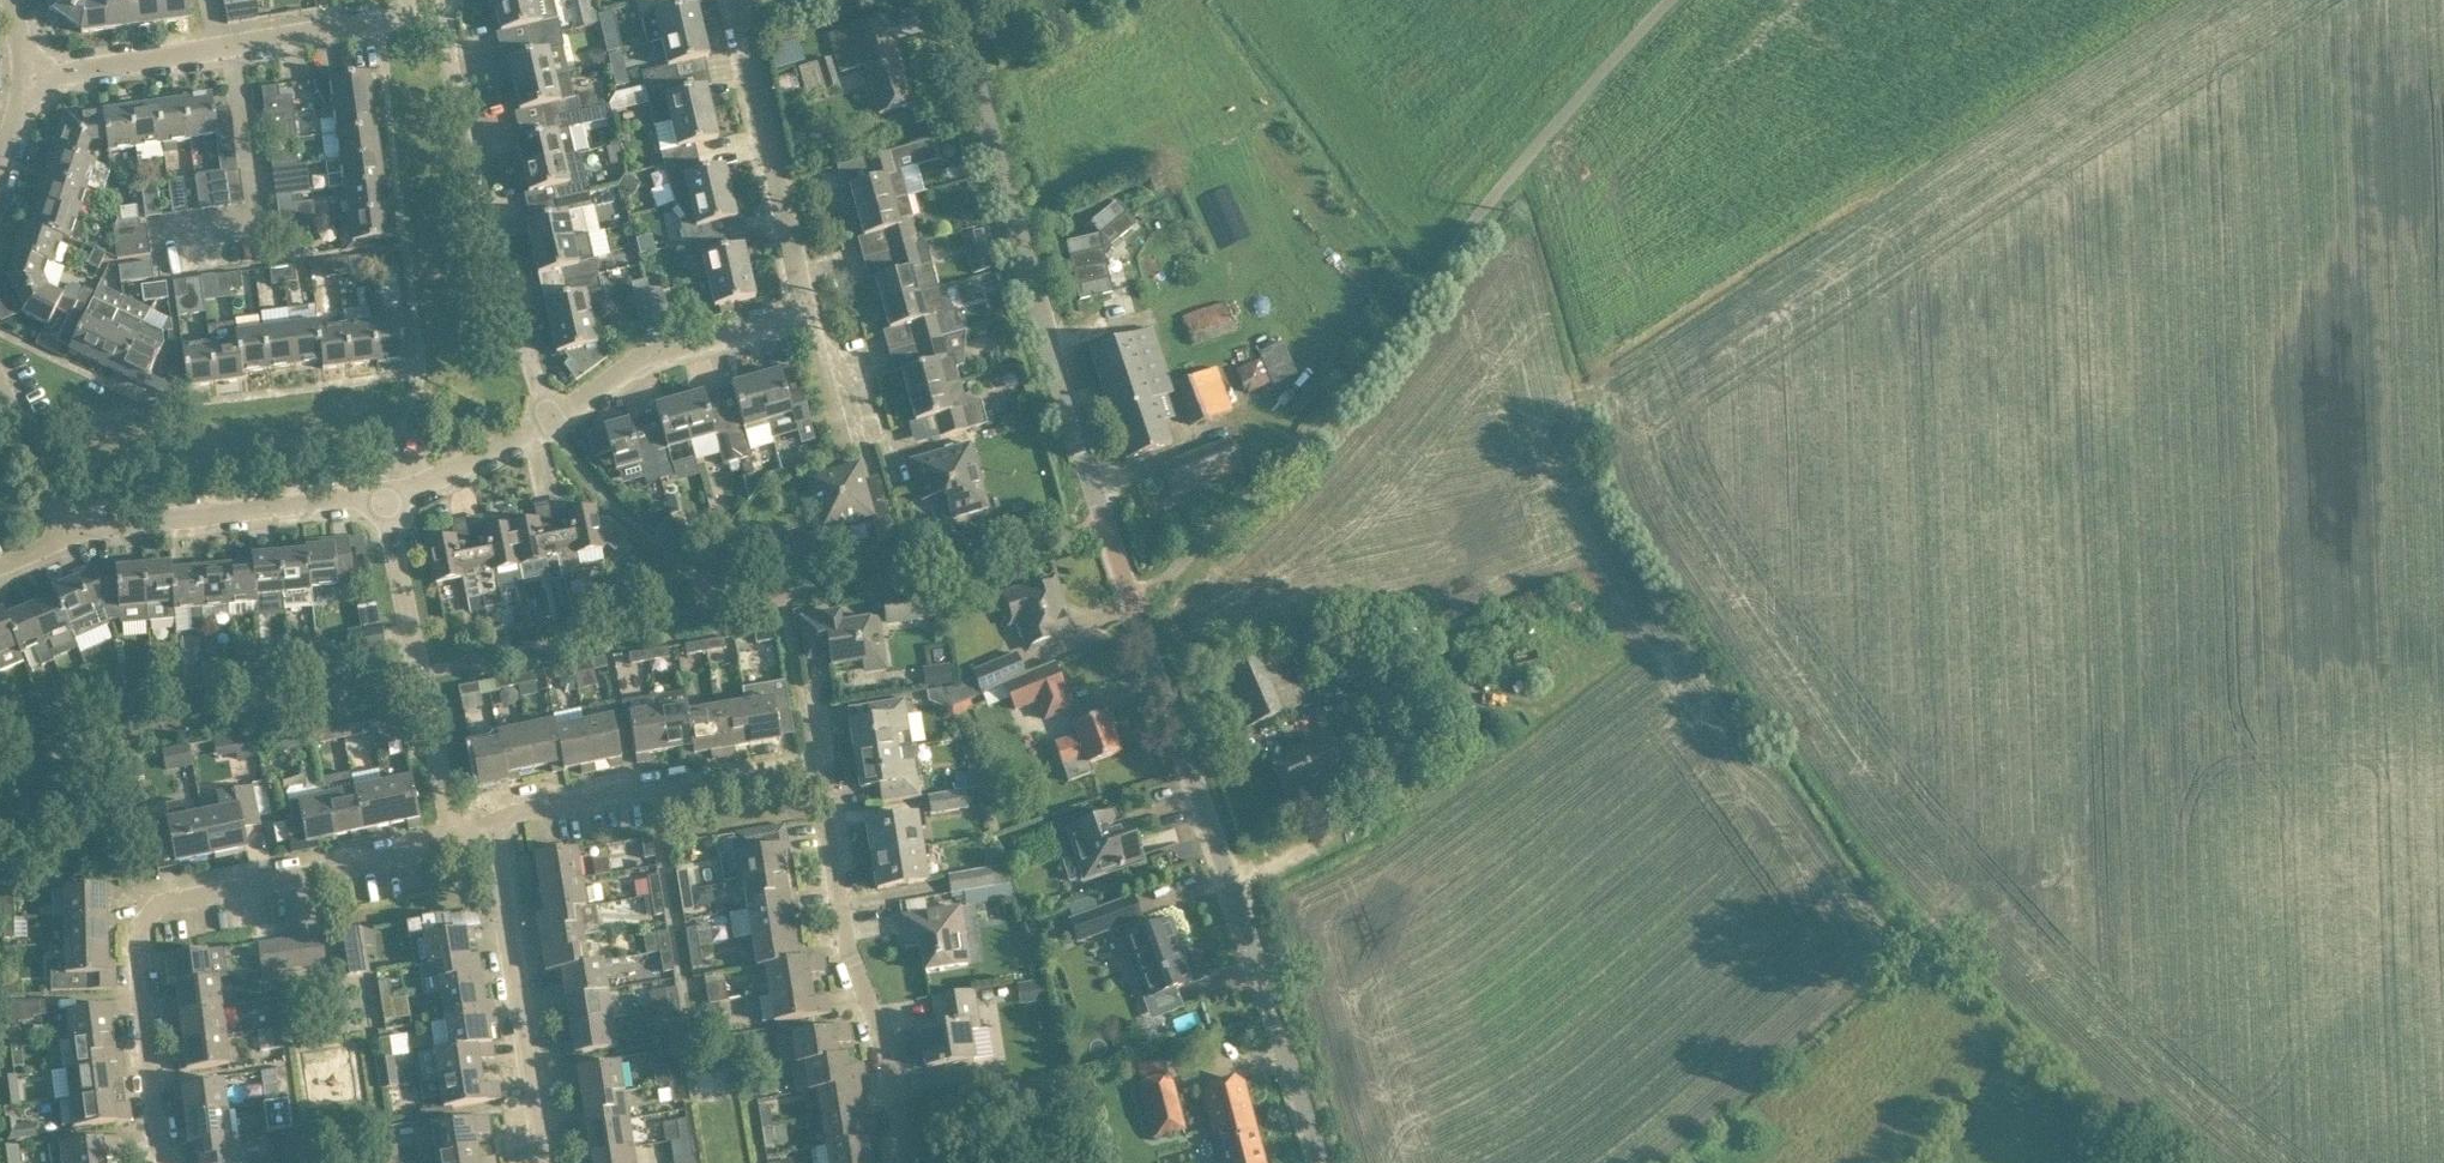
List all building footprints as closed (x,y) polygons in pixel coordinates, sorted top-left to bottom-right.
[(67,20),(81,0),(47,0),(50,11),(53,11),(67,20)] [(67,20),(81,30),(81,33),(110,29),(106,0),(81,0),(67,20)] [(110,29),(137,26),(134,0),(106,0),(110,29)] [(137,26),(164,23),(161,0),(134,0),(137,26)] [(164,23),(191,20),(189,0),(161,0),(164,23)] [(527,40),(561,32),(554,0),(520,0),(495,6),(501,32),(524,26),(527,40)] [(661,41),(703,31),(697,5),(674,10),(671,0),(657,0),(635,5),(638,20),(641,19),(647,43),(661,40),(661,41)] [(585,26),(598,23),(595,11),(582,14),(585,26)] [(612,11),(597,15),(601,29),(615,26),(612,11)] [(829,35),(841,73),(864,66),(880,115),(913,104),(886,17),(863,24),(829,35)] [(642,71),(645,87),(680,78),(676,65),(709,57),(703,31),(661,41),(667,65),(642,71)] [(507,59),(513,85),(569,72),(562,47),(564,46),(561,32),(527,40),(530,54),(507,59)] [(603,49),(592,51),(595,64),(606,62),(603,49)] [(799,67),(807,94),(839,84),(830,58),(816,62),(799,67)] [(542,106),(546,119),(579,112),(576,98),(575,99),(569,72),(513,85),(520,111),(542,106)] [(321,106),(321,109),(372,102),(369,74),(313,81),(314,85),(325,106),(321,106)] [(625,74),(612,77),(614,88),(628,85),(625,74)] [(712,113),(706,87),(683,92),(680,78),(645,87),(655,126),(712,113)] [(262,88),(265,115),(294,112),(292,95),(280,97),(278,86),(262,88)] [(587,93),(578,95),(581,109),(596,106),(594,97),(587,93)] [(220,142),(224,173),(228,206),(245,204),(240,170),(238,171),(230,108),(214,110),(212,94),(184,98),(184,101),(185,101),(190,137),(191,137),(216,134),(217,142),(220,142)] [(156,99),(157,104),(158,104),(163,144),(165,155),(177,154),(175,143),(191,140),(191,137),(190,137),(185,101),(184,101),(175,102),(175,96),(156,99)] [(129,103),(130,108),(131,108),(136,148),(163,144),(158,104),(157,104),(148,106),(148,100),(129,103)] [(334,118),(336,134),(376,129),(372,102),(321,109),(323,120),(334,118)] [(120,104),(103,106),(108,140),(107,140),(108,152),(136,148),(131,108),(130,108),(121,110),(120,104)] [(65,112),(52,150),(84,161),(84,160),(90,143),(107,140),(108,140),(103,106),(65,112)] [(265,115),(269,142),(286,140),(286,139),(298,137),(294,112),(265,115)] [(516,141),(523,167),(579,154),(579,152),(574,153),(568,130),(583,127),(579,112),(546,119),(549,133),(516,141)] [(718,139),(712,113),(655,126),(664,166),(698,158),(695,144),(718,139)] [(324,163),(340,161),(380,156),(376,129),(336,134),(320,136),(324,163)] [(958,136),(939,140),(948,178),(967,174),(958,136)] [(269,142),(273,169),(307,165),(299,166),(297,150),(287,151),(286,140),(269,142)] [(850,186),(857,211),(908,197),(900,168),(917,164),(912,145),(876,156),(862,160),(866,174),(869,174),(871,180),(850,186)] [(52,169),(49,176),(87,189),(96,164),(84,160),(84,161),(52,150),(46,167),(52,169)] [(552,187),(555,201),(589,193),(579,154),(523,167),(529,193),(552,187)] [(340,161),(344,189),(347,188),(383,183),(383,182),(380,156),(340,161)] [(669,181),(676,205),(731,192),(724,166),(701,171),(698,158),(664,166),(667,181),(669,181)] [(273,169),(276,197),(310,192),(307,165),(273,169)] [(224,173),(209,175),(214,208),(228,206),(224,173)] [(214,208),(209,175),(195,177),(200,210),(214,208)] [(41,181),(35,200),(79,215),(87,189),(49,176),(47,183),(41,181)] [(628,177),(622,187),(633,194),(639,183),(628,177)] [(168,181),(173,214),(188,212),(183,179),(168,181)] [(141,185),(143,198),(146,218),(161,216),(156,182),(141,185)] [(337,216),(338,217),(389,210),(385,182),(383,182),(383,183),(347,188),(344,189),(332,190),(334,203),(348,201),(349,214),(337,216)] [(276,197),(280,224),(306,221),(306,220),(315,219),(312,200),(302,202),(301,194),(310,192),(276,197)] [(679,230),(682,245),(717,237),(714,224),(737,218),(731,192),(676,205),(676,206),(685,218),(680,222),(682,230),(679,230)] [(532,248),(588,235),(598,233),(589,193),(555,201),(558,215),(526,222),(532,248)] [(884,238),(888,252),(918,244),(910,218),(913,217),(908,197),(857,211),(864,237),(885,231),(887,237),(884,238)] [(35,200),(26,225),(32,227),(32,228),(53,234),(52,235),(61,238),(61,237),(63,238),(63,239),(70,241),(70,240),(85,246),(86,243),(82,216),(79,215),(35,200)] [(1077,300),(1112,292),(1102,250),(1122,245),(1118,230),(1129,228),(1123,204),(1085,213),(1090,234),(1063,241),(1077,300)] [(137,206),(120,209),(121,216),(122,221),(139,219),(137,206)] [(389,210),(338,217),(342,252),(376,247),(375,240),(393,237),(389,210)] [(140,226),(139,219),(122,221),(121,216),(115,216),(116,220),(114,225),(115,229),(113,230),(115,244),(149,239),(147,225),(140,226)] [(25,225),(16,252),(48,262),(47,264),(54,266),(63,239),(63,238),(61,237),(61,238),(52,235),(53,234),(32,228),(32,227),(26,225),(25,225)] [(561,269),(564,283),(599,275),(596,261),(594,261),(588,235),(532,248),(538,274),(561,269)] [(309,256),(308,247),(300,248),(298,236),(282,239),(285,259),(309,256)] [(703,256),(709,281),(749,271),(743,245),(720,251),(717,237),(682,245),(686,260),(703,256)] [(149,239),(115,244),(117,259),(151,255),(149,239)] [(876,278),(883,304),(939,288),(931,261),(926,242),(918,244),(888,252),(892,267),(895,266),(897,272),(876,278)] [(86,265),(98,271),(106,254),(94,248),(86,265)] [(11,279),(17,294),(45,282),(43,277),(47,264),(48,262),(16,252),(8,278),(11,279)] [(363,256),(365,273),(378,271),(376,254),(363,256)] [(989,256),(970,261),(973,274),(992,268),(989,256)] [(349,258),(336,260),(339,276),(351,275),(349,258)] [(339,276),(336,260),(324,261),(326,278),(339,276)] [(118,266),(121,283),(154,278),(152,262),(118,266)] [(310,264),(304,264),(307,283),(312,283),(310,264)] [(294,265),(282,267),(284,283),(297,282),(294,265)] [(284,283),(282,267),(270,269),(272,285),(284,283)] [(749,271),(709,281),(715,307),(755,297),(749,271)] [(240,273),(228,274),(230,291),(242,289),(240,273)] [(230,291),(228,274),(215,276),(218,292),(230,291)] [(545,302),(551,328),(591,318),(585,293),(602,289),(599,275),(564,283),(568,296),(545,302)] [(173,281),(178,316),(205,312),(200,278),(173,281)] [(660,278),(646,281),(657,329),(671,326),(660,278)] [(632,284),(643,333),(657,329),(646,281),(632,284)] [(70,317),(82,323),(88,309),(77,303),(62,296),(58,294),(48,289),(45,282),(17,294),(24,310),(22,313),(48,326),(55,311),(70,317)] [(166,282),(154,284),(156,300),(156,301),(168,299),(166,282)] [(65,289),(62,296),(77,303),(84,289),(74,284),(65,289)] [(156,300),(154,284),(141,286),(143,302),(156,301),(156,300)] [(88,309),(93,299),(96,293),(84,288),(84,289),(77,303),(88,309)] [(910,330),(914,345),(943,337),(938,316),(946,314),(939,288),(883,304),(890,329),(911,323),(913,330),(910,330)] [(69,350),(94,362),(111,326),(119,310),(93,299),(88,309),(82,323),(69,350)] [(1189,332),(1230,321),(1225,302),(1184,314),(1189,332)] [(94,362),(119,373),(143,322),(119,310),(111,326),(94,362)] [(591,318),(551,328),(557,354),(570,351),(571,360),(564,366),(574,382),(610,357),(599,342),(597,342),(591,318)] [(400,321),(373,324),(378,362),(377,362),(377,364),(406,360),(400,321)] [(143,322),(119,373),(145,385),(161,349),(160,349),(164,340),(162,331),(143,322)] [(318,322),(290,326),(295,366),(322,362),(318,329),(319,329),(318,322)] [(373,322),(345,326),(350,366),(377,362),(378,362),(373,324),(373,322)] [(290,326),(263,329),(268,369),(295,366),(290,326)] [(345,326),(319,329),(318,329),(322,362),(323,369),(350,366),(345,326)] [(235,333),(236,340),(237,340),(241,373),(242,373),(268,369),(263,329),(235,333)] [(1090,350),(1100,381),(1127,459),(1172,444),(1156,399),(1174,393),(1153,329),(1090,350)] [(901,370),(908,396),(959,382),(952,355),(947,357),(946,351),(947,351),(943,337),(914,345),(918,359),(921,358),(922,364),(901,370)] [(1257,350),(1260,356),(1233,368),(1247,397),(1296,374),(1280,339),(1257,350)] [(237,340),(236,340),(210,344),(215,384),(243,380),(242,373),(241,373),(237,340)] [(215,384),(210,344),(182,348),(187,387),(215,384)] [(1178,383),(1194,425),(1232,410),(1216,368),(1178,383)] [(780,371),(756,377),(768,421),(773,438),(801,431),(799,424),(810,421),(802,391),(787,395),(780,371)] [(739,409),(725,413),(737,458),(752,454),(744,427),(768,421),(756,377),(732,384),(739,409)] [(959,382),(908,396),(916,422),(934,416),(940,437),(969,429),(963,408),(967,407),(959,382)] [(704,392),(680,399),(692,442),(715,435),(723,462),(737,458),(725,413),(710,417),(704,392)] [(664,437),(650,441),(661,479),(675,475),(673,466),(697,459),(692,442),(680,399),(655,406),(664,437)] [(661,479),(650,441),(636,445),(629,420),(604,427),(604,428),(588,432),(595,457),(611,453),(616,470),(639,464),(641,464),(646,483),(661,479)] [(1204,450),(1164,464),(1174,493),(1242,468),(1233,442),(1205,453),(1204,450)] [(910,461),(917,487),(922,502),(945,495),(951,519),(988,508),(970,444),(910,461)] [(749,462),(741,465),(744,475),(753,472),(749,462)] [(817,513),(809,515),(816,539),(841,533),(838,525),(872,516),(876,531),(892,526),(885,500),(870,504),(859,464),(807,478),(817,513)] [(570,529),(556,532),(566,580),(581,577),(577,554),(604,549),(603,547),(608,546),(615,552),(628,537),(608,520),(598,522),(595,506),(567,512),(570,529)] [(539,518),(511,524),(520,566),(544,561),(551,597),(569,593),(566,580),(556,532),(542,535),(539,518)] [(474,549),(483,597),(488,621),(493,619),(492,614),(504,612),(500,593),(496,571),(520,566),(511,524),(484,529),(487,546),(474,549)] [(722,538),(731,548),(742,539),(732,528),(722,538)] [(468,600),(483,597),(474,549),(459,552),(456,535),(427,541),(436,583),(463,578),(468,600)] [(306,548),(306,551),(307,551),(310,588),(311,588),(312,602),(319,601),(322,598),(320,587),(338,585),(337,581),(353,580),(349,538),(306,542),(307,548),(306,548)] [(307,551),(306,551),(280,554),(285,610),(312,607),(312,602),(311,588),(310,588),(307,551)] [(252,556),(252,563),(253,563),(256,596),(257,596),(257,604),(258,612),(285,610),(280,554),(252,556)] [(125,562),(95,565),(105,605),(109,619),(119,618),(120,623),(148,621),(143,566),(126,568),(125,562)] [(171,563),(143,566),(148,621),(175,619),(174,611),(174,604),(171,571),(172,571),(171,563)] [(253,563),(252,563),(226,566),(229,606),(257,604),(257,596),(256,596),(253,563)] [(52,589),(55,596),(56,596),(68,626),(69,626),(72,632),(75,639),(110,624),(109,619),(105,605),(95,565),(67,577),(69,582),(52,589)] [(226,566),(198,568),(202,609),(229,606),(226,566)] [(198,568),(172,571),(171,571),(174,604),(174,611),(188,610),(190,630),(204,630),(202,609),(198,568)] [(1001,596),(1006,613),(1019,619),(1029,650),(1074,635),(1054,578),(1001,596)] [(881,596),(886,627),(944,618),(939,587),(881,596)] [(55,596),(30,606),(46,643),(53,659),(78,647),(75,639),(72,632),(69,626),(68,626),(56,596),(55,596)] [(30,606),(6,616),(5,617),(18,647),(21,654),(34,648),(42,666),(54,661),(46,643),(30,606)] [(6,616),(3,610),(0,611),(0,670),(23,660),(21,654),(18,647),(5,617),(6,616)] [(886,669),(878,618),(841,624),(839,613),(801,619),(807,651),(829,648),(832,666),(860,662),(862,672),(886,669)] [(754,633),(756,644),(776,640),(774,630),(754,633)] [(353,657),(385,651),(382,632),(349,639),(353,657)] [(725,638),(705,641),(707,652),(726,649),(725,638)] [(707,652),(705,641),(685,645),(687,655),(707,652)] [(287,647),(288,658),(291,670),(317,665),(315,646),(314,642),(287,647)] [(1223,672),(1247,729),(1310,702),(1286,645),(1223,672)] [(668,647),(648,651),(650,661),(670,658),(668,647)] [(650,661),(648,651),(629,654),(630,664),(650,661)] [(951,707),(984,694),(1026,677),(1017,654),(972,673),(973,677),(952,685),(944,688),(951,707)] [(261,658),(261,663),(263,675),(291,670),(288,658),(272,661),(271,656),(261,658)] [(592,660),(572,664),(574,674),(594,670),(592,660)] [(261,663),(234,668),(237,681),(263,675),(261,663)] [(574,674),(572,664),(552,668),(554,678),(574,674)] [(1026,677),(1005,685),(1010,698),(1015,710),(1037,701),(1045,720),(1070,709),(1062,691),(1064,690),(1054,665),(1026,677)] [(926,689),(952,685),(950,666),(923,668),(926,689)] [(234,668),(209,674),(210,686),(237,681),(234,668)] [(535,671),(516,675),(518,686),(537,682),(535,671)] [(209,674),(181,679),(184,692),(210,686),(209,674)] [(518,686),(516,675),(496,679),(498,690),(518,686)] [(184,692),(181,679),(152,685),(155,697),(184,692)] [(742,688),(744,703),(751,745),(780,740),(775,711),(790,709),(785,681),(742,688)] [(458,687),(461,697),(480,693),(478,683),(458,687)] [(87,698),(73,701),(76,714),(90,711),(87,698)] [(912,746),(904,698),(875,704),(877,718),(850,722),(855,755),(896,749),(896,748),(912,746)] [(76,714),(73,701),(46,707),(49,719),(76,714)] [(744,703),(716,708),(724,757),(736,755),(735,748),(751,745),(744,703)] [(687,705),(658,709),(665,751),(681,749),(682,756),(694,754),(687,713),(688,713),(687,705)] [(716,708),(688,713),(687,713),(694,754),(710,752),(712,759),(724,757),(716,708)] [(665,751),(658,709),(629,714),(637,763),(650,762),(648,754),(665,751)] [(1119,753),(1105,713),(1074,724),(1079,736),(1055,744),(1068,782),(1093,773),(1090,763),(1119,753)] [(613,717),(584,723),(593,764),(609,761),(610,769),(623,766),(613,717)] [(389,718),(369,723),(371,733),(392,729),(389,718)] [(341,721),(312,727),(316,744),(336,740),(334,730),(342,728),(341,721)] [(555,721),(526,727),(534,768),(551,765),(552,772),(564,770),(556,729),(555,721)] [(371,733),(369,723),(348,727),(350,737),(371,733)] [(584,723),(556,729),(564,770),(580,767),(582,774),(595,772),(593,764),(584,723)] [(316,744),(312,727),(277,734),(280,751),(316,744)] [(497,733),(499,741),(499,740),(508,781),(520,779),(518,771),(534,768),(526,727),(497,733)] [(217,757),(237,754),(237,760),(259,757),(256,737),(255,733),(232,737),(226,738),(214,740),(217,757)] [(1271,761),(1286,796),(1346,770),(1331,735),(1271,761)] [(499,740),(499,741),(471,746),(479,787),(508,781),(499,740)] [(173,749),(162,751),(166,770),(176,768),(173,749)] [(920,797),(915,762),(899,765),(896,749),(855,755),(861,789),(888,784),(890,802),(920,797)] [(411,778),(382,784),(391,825),(407,822),(408,829),(421,827),(411,778)] [(334,837),(326,795),(323,782),(289,788),(286,794),(291,821),(285,822),(291,853),(320,848),(318,840),(334,837)] [(382,784),(354,790),(364,839),(376,836),(375,828),(391,825),(382,784)] [(242,829),(261,825),(255,794),(253,786),(216,794),(220,810),(203,814),(211,855),(246,848),(242,829)] [(354,790),(326,795),(334,837),(351,833),(352,841),(364,839),(354,790)] [(928,796),(931,815),(969,810),(966,790),(928,796)] [(172,843),(176,862),(211,855),(203,814),(186,817),(182,801),(145,808),(153,847),(172,843)] [(867,823),(872,856),(921,848),(918,830),(925,829),(923,814),(867,823)] [(1129,824),(1117,828),(1112,814),(1075,826),(1072,819),(1051,826),(1061,854),(1074,850),(1084,881),(1141,862),(1137,850),(1141,849),(1136,833),(1132,834),(1129,824)] [(743,881),(785,875),(782,858),(790,857),(784,825),(735,833),(743,881)] [(641,839),(645,859),(655,857),(652,837),(641,839)] [(928,847),(921,848),(872,856),(877,889),(926,881),(923,863),(931,862),(928,847)] [(535,856),(540,885),(581,878),(576,849),(535,856)] [(951,894),(964,891),(1010,884),(1010,883),(993,886),(990,869),(948,876),(951,894)] [(677,872),(680,892),(691,890),(687,870),(677,872)] [(648,877),(651,896),(661,895),(658,875),(648,877)] [(743,881),(748,910),(797,902),(795,890),(787,891),(785,875),(743,881)] [(535,903),(537,915),(578,908),(578,909),(586,907),(581,878),(540,885),(542,901),(535,903)] [(1010,884),(964,891),(966,904),(1012,897),(1010,884)] [(54,916),(64,916),(106,915),(106,899),(114,899),(113,886),(64,888),(64,890),(53,890),(54,916)] [(691,890),(680,892),(683,912),(694,910),(691,890)] [(661,895),(651,896),(654,916),(665,914),(661,895)] [(3,898),(4,917),(14,917),(14,898),(3,898)] [(748,910),(752,938),(794,932),(791,915),(799,914),(797,902),(748,910)] [(1109,906),(1070,919),(1077,940),(1116,926),(1109,906)] [(531,932),(533,944),(583,936),(578,909),(578,908),(537,915),(539,931),(531,932)] [(907,946),(921,943),(925,971),(967,965),(958,908),(902,917),(907,946)] [(64,916),(65,946),(107,945),(106,928),(114,928),(114,915),(106,915),(64,916)] [(14,917),(4,917),(4,938),(15,938),(14,917)] [(1170,920),(1128,936),(1135,957),(1129,959),(1137,980),(1144,1000),(1156,996),(1163,1016),(1181,1009),(1174,989),(1190,984),(1189,982),(1175,944),(1179,943),(1170,920)] [(686,929),(689,949),(700,947),(699,947),(708,945),(705,926),(686,929)] [(428,965),(436,964),(436,963),(470,958),(470,957),(467,942),(475,940),(473,928),(424,936),(428,965)] [(339,932),(341,949),(346,977),(369,974),(362,929),(339,932)] [(657,933),(660,953),(671,951),(667,932),(657,933)] [(757,967),(765,966),(765,965),(806,959),(806,958),(804,947),(796,948),(794,932),(752,938),(757,967)] [(322,935),(307,937),(310,966),(326,964),(322,935)] [(546,972),(561,970),(561,969),(587,965),(587,964),(583,936),(533,944),(535,956),(543,955),(546,972)] [(307,937),(292,939),(296,968),(310,966),(307,937)] [(277,941),(279,958),(280,970),(296,968),(292,939),(277,941)] [(107,945),(65,946),(65,960),(50,960),(51,991),(86,990),(116,990),(115,961),(107,961),(107,945)] [(700,947),(689,949),(692,969),(703,967),(700,947)] [(168,986),(176,985),(176,984),(210,980),(210,979),(206,951),(165,956),(168,986)] [(671,951),(660,953),(663,973),(674,971),(671,951)] [(765,966),(769,994),(811,987),(809,975),(824,972),(821,955),(806,958),(806,959),(765,965),(765,966)] [(436,963),(436,964),(441,992),(482,985),(482,986),(490,984),(488,972),(480,973),(478,956),(470,957),(470,958),(436,963)] [(261,961),(263,972),(273,971),(280,970),(279,958),(261,961)] [(556,987),(558,999),(607,991),(603,962),(587,964),(587,965),(561,969),(561,970),(564,985),(556,987)] [(273,971),(263,972),(265,992),(276,990),(273,971)] [(728,1002),(723,973),(704,977),(708,1004),(720,1002),(721,1003),(728,1002)] [(171,1002),(172,1014),(222,1007),(218,978),(210,979),(210,980),(176,984),(176,985),(178,1000),(171,1002)] [(378,982),(381,1002),(392,1000),(389,980),(378,982)] [(1043,980),(1025,983),(1029,1003),(1046,1000),(1043,980)] [(15,981),(3,981),(3,992),(15,992),(15,981)] [(441,992),(445,1020),(495,1012),(493,1000),(485,1001),(482,986),(482,985),(441,992)] [(811,987),(769,994),(774,1023),(831,1014),(828,997),(813,999),(811,987)] [(654,1011),(654,1012),(680,1008),(677,988),(666,990),(666,991),(649,994),(652,1011),(654,1011)] [(568,1009),(570,1026),(612,1019),(607,991),(558,999),(560,1011),(568,1009)] [(939,1025),(920,1028),(926,1068),(974,1060),(969,1031),(978,1030),(971,991),(934,997),(939,1025)] [(392,1000),(381,1002),(385,1021),(395,1019),(392,1000)] [(5,1003),(11,1048),(22,1047),(19,1027),(17,1027),(17,1021),(34,1020),(33,1016),(46,1014),(44,1002),(5,1003)] [(725,1035),(721,1003),(720,1002),(708,1004),(713,1037),(725,1035)] [(72,1039),(72,1040),(113,1035),(110,1019),(118,1018),(116,1005),(69,1011),(71,1027),(57,1028),(59,1041),(72,1039)] [(182,1025),(184,1041),(225,1036),(222,1007),(172,1014),(174,1026),(182,1025)] [(680,1008),(654,1012),(658,1031),(672,1029),(683,1028),(680,1008)] [(257,1030),(257,1032),(281,1028),(278,1009),(268,1010),(270,1029),(257,1030)] [(431,1022),(435,1050),(450,1048),(450,1049),(492,1042),(489,1026),(497,1024),(495,1012),(445,1020),(431,1022)] [(612,1019),(570,1026),(573,1042),(565,1043),(567,1056),(617,1048),(612,1019)] [(797,1064),(804,1063),(838,1057),(838,1056),(836,1045),(852,1042),(849,1025),(792,1035),(797,1064)] [(281,1028),(257,1032),(260,1051),(273,1048),(273,1049),(284,1048),(281,1028)] [(72,1040),(76,1067),(76,1068),(124,1062),(122,1051),(115,1051),(113,1035),(72,1040)] [(225,1036),(184,1041),(186,1058),(178,1059),(180,1071),(229,1065),(225,1036)] [(380,1039),(383,1059),(393,1058),(390,1038),(380,1039)] [(434,1050),(439,1080),(481,1073),(479,1061),(494,1058),(492,1042),(450,1049),(450,1048),(435,1050),(434,1050)] [(22,1047),(11,1048),(14,1068),(24,1067),(22,1047)] [(770,1053),(755,1055),(758,1070),(772,1068),(770,1053)] [(809,1092),(817,1090),(866,1081),(863,1065),(848,1068),(846,1055),(838,1056),(838,1057),(804,1063),(809,1092)] [(383,1059),(376,1060),(381,1090),(399,1087),(394,1057),(393,1058),(383,1059)] [(124,1092),(124,1090),(123,1079),(126,1079),(124,1062),(76,1068),(76,1067),(67,1069),(71,1098),(124,1092)] [(579,1082),(582,1098),(623,1091),(618,1062),(570,1070),(572,1083),(579,1082)] [(668,1064),(671,1084),(682,1082),(678,1062),(668,1064)] [(276,1070),(280,1103),(291,1101),(286,1068),(276,1070)] [(753,1073),(757,1098),(776,1095),(772,1070),(753,1073)] [(481,1073),(439,1080),(444,1109),(501,1099),(498,1082),(483,1085),(481,1073)] [(1137,1084),(1151,1139),(1185,1130),(1171,1075),(1137,1084)] [(183,1098),(185,1115),(227,1110),(223,1080),(174,1087),(175,1100),(183,1098)] [(817,1090),(821,1118),(863,1111),(860,1095),(868,1094),(866,1081),(817,1090)] [(682,1082),(671,1084),(674,1103),(685,1101),(682,1082)] [(1221,1162),(1265,1162),(1243,1082),(1202,1093),(1221,1162)] [(0,1085),(3,1107),(16,1106),(14,1093),(13,1083),(0,1085)] [(577,1116),(579,1128),(628,1120),(623,1091),(582,1098),(585,1114),(577,1116)] [(75,1128),(132,1120),(129,1103),(126,1104),(124,1092),(71,1098),(75,1128)] [(294,1130),(291,1101),(280,1103),(261,1105),(265,1134),(294,1130)] [(758,1108),(762,1128),(772,1126),(769,1106),(758,1108)] [(182,1145),(197,1143),(197,1142),(231,1138),(231,1137),(227,1110),(185,1115),(188,1131),(180,1132),(182,1145)] [(826,1145),(826,1146),(875,1138),(873,1126),(865,1127),(863,1111),(821,1118),(806,1120),(811,1148),(826,1145)] [(431,1126),(436,1155),(477,1148),(475,1136),(490,1133),(488,1116),(431,1126)] [(5,1121),(6,1128),(7,1140),(37,1136),(36,1125),(17,1127),(16,1119),(5,1121)] [(677,1121),(680,1140),(691,1139),(688,1119),(677,1121)] [(589,1139),(591,1155),(633,1148),(628,1120),(579,1128),(581,1140),(589,1139)] [(772,1126),(762,1128),(765,1147),(775,1146),(772,1126)] [(197,1143),(199,1159),(191,1160),(192,1162),(242,1162),(238,1136),(231,1137),(231,1138),(197,1142),(197,1143)] [(52,1162),(106,1162),(105,1156),(120,1154),(118,1137),(50,1146),(52,1162)] [(829,1162),(871,1162),(869,1152),(877,1150),(875,1138),(826,1146),(829,1162)] [(285,1140),(287,1156),(287,1160),(298,1159),(295,1139),(285,1140)] [(691,1139),(680,1140),(683,1160),(694,1158),(691,1139)] [(0,1148),(0,1162),(19,1162),(17,1146),(0,1148)] [(494,1158),(479,1160),(477,1148),(436,1155),(437,1162),(495,1162),(494,1158)] [(591,1155),(593,1162),(635,1162),(633,1148),(591,1155)]
